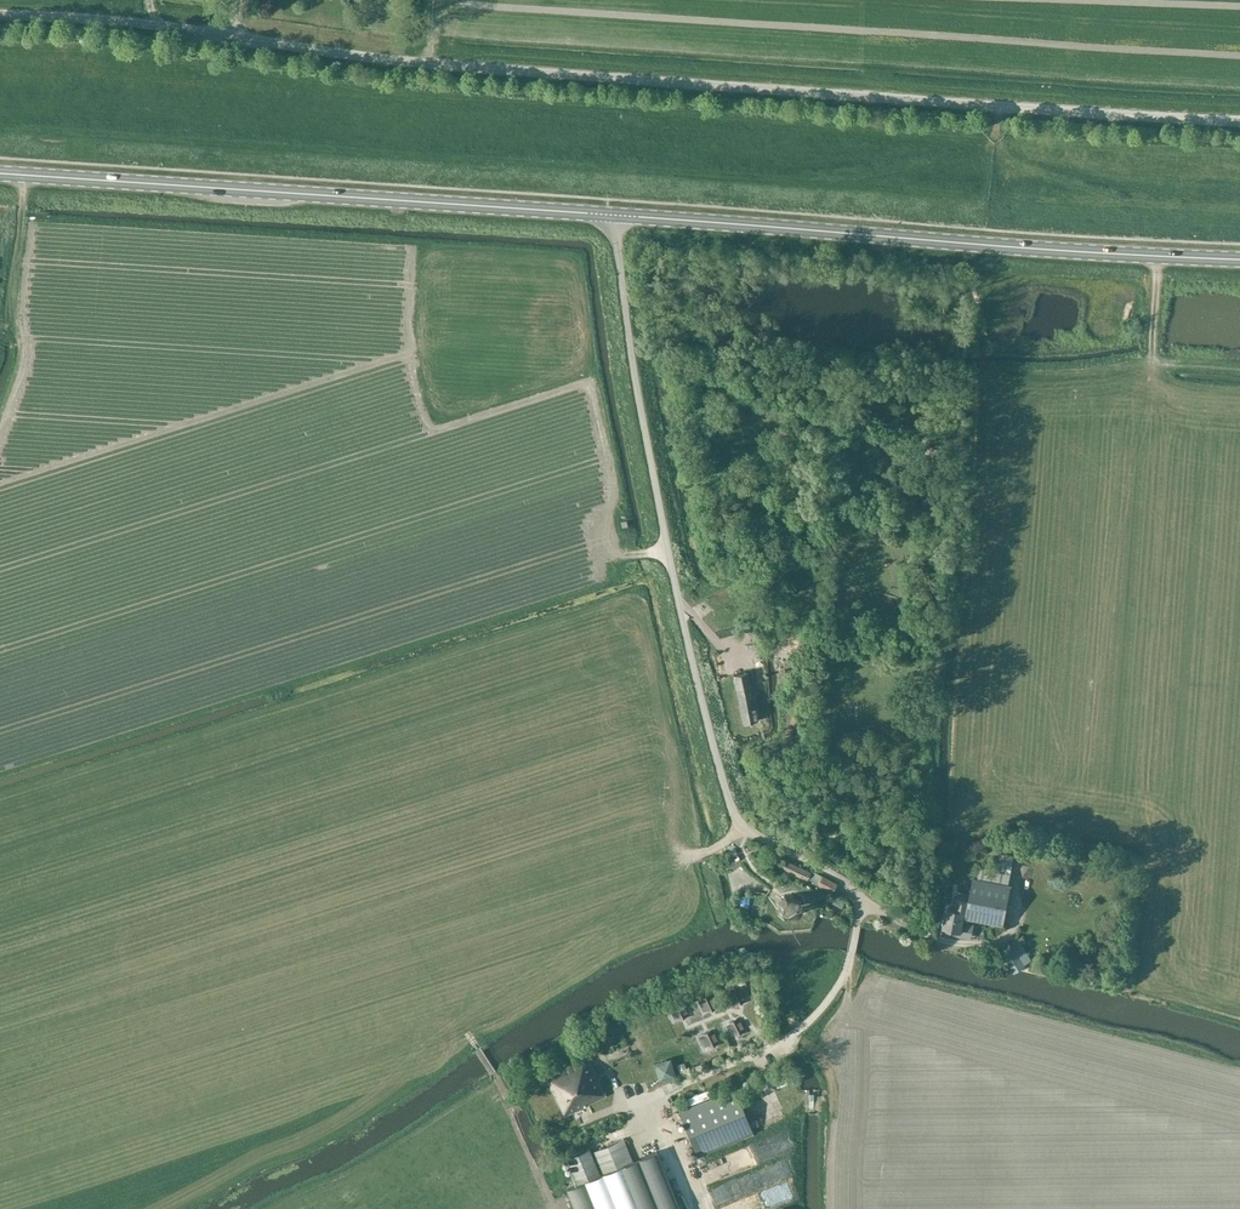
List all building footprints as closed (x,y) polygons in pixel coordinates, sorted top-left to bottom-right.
[(737,653),(764,648),(762,637),(735,642),(737,653)] [(871,680),(871,670),(859,670),(859,679),(871,680)] [(743,724),(758,721),(751,686),(748,672),(733,675),(743,724)] [(762,848),(757,856),(767,862),(771,854),(762,848)] [(811,872),(811,871),(784,859),(784,860),(780,859),(777,865),(781,866),(780,868),(807,880),(808,879),(811,872)] [(818,884),(822,876),(811,870),(811,871),(811,872),(808,879),(818,884)] [(818,884),(817,885),(833,893),(837,883),(822,876),(818,884)] [(948,907),(944,928),(954,930),(953,936),(971,939),(974,923),(963,921),(964,917),(1004,925),(1012,884),(1009,883),(978,877),(974,876),(969,899),(958,896),(955,909),(948,907)] [(784,896),(780,904),(782,913),(791,917),(792,917),(799,915),(800,914),(804,906),(802,898),(793,894),(784,896)] [(1032,959),(1019,938),(998,949),(1001,953),(1000,958),(990,955),(988,959),(1009,966),(1010,966),(1011,968),(1014,973),(1019,970),(1025,966),(1026,966),(1025,964),(1032,959)] [(731,996),(729,996),(733,1004),(735,1003),(736,1006),(746,1002),(744,998),(745,997),(742,990),(740,991),(738,987),(729,992),(731,996)] [(710,994),(701,998),(702,1002),(701,1003),(704,1010),(706,1010),(708,1013),(717,1008),(715,1005),(717,1004),(713,997),(712,997),(710,994)] [(674,1009),(672,1010),(675,1018),(677,1017),(679,1021),(679,1020),(688,1016),(687,1013),(688,1012),(685,1004),(683,1005),(682,1002),(679,1003),(672,1006),(674,1009)] [(737,1017),(728,1022),(730,1026),(728,1027),(732,1034),(734,1033),(736,1036),(745,1032),(743,1028),(745,1027),(741,1020),(739,1021),(737,1017)] [(704,1037),(702,1038),(706,1046),(707,1045),(709,1048),(718,1044),(717,1040),(719,1040),(715,1032),(713,1033),(711,1029),(702,1034),(704,1037)] [(586,1056),(545,1077),(564,1115),(605,1094),(586,1056)] [(648,1062),(654,1078),(667,1073),(661,1057),(648,1062)] [(681,1103),(703,1094),(700,1087),(678,1096),(681,1103)] [(679,1111),(679,1112),(697,1157),(754,1133),(735,1088),(679,1111)] [(765,1091),(756,1091),(756,1102),(765,1102),(765,1091)] [(802,1091),(802,1109),(810,1109),(810,1091),(802,1091)] [(781,1137),(694,1159),(698,1177),(785,1155),(781,1137)] [(633,1161),(624,1139),(592,1152),(601,1174),(599,1176),(588,1148),(564,1157),(575,1185),(564,1190),(572,1208),(680,1208),(656,1152),(633,1161)] [(748,1172),(751,1186),(780,1179),(777,1165),(748,1172)] [(788,1199),(782,1183),(706,1206),(707,1208),(757,1208),(788,1199)]
